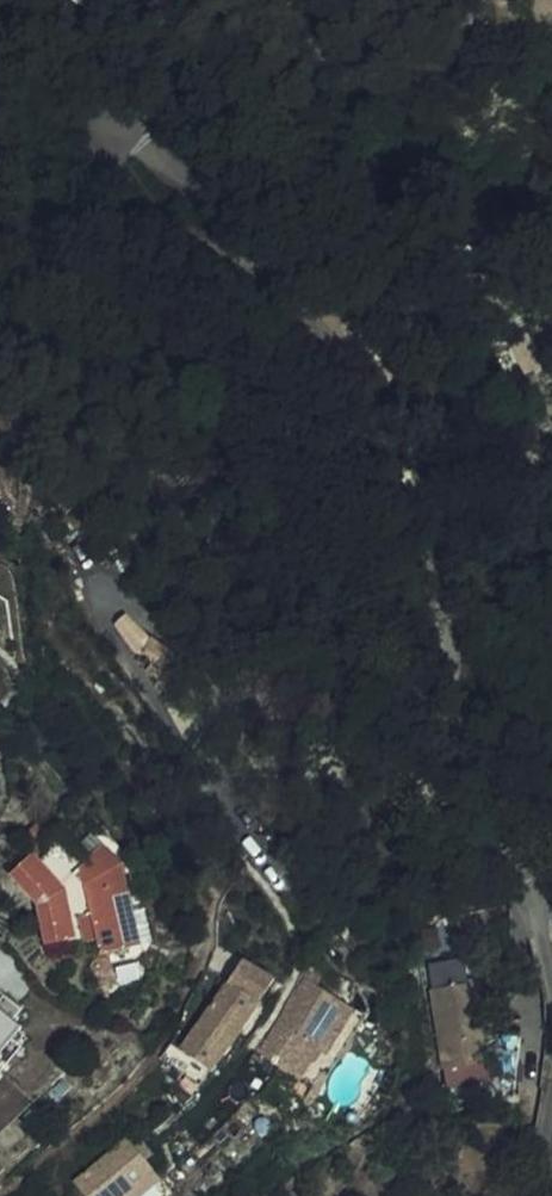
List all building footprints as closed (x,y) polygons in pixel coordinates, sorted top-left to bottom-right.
[(63,919),(83,917),(86,948),(87,956),(118,953),(114,920),(123,918),(118,874),(105,861),(88,876),(79,866),(55,837),(52,836),(49,837),(46,838),(44,841),(43,843),(43,847),(44,849),(29,861),(23,854),(1,874),(31,908),(35,943),(50,942),(65,940),(63,919)] [(97,851),(79,866),(88,876),(105,861),(97,851)] [(51,952),(86,948),(83,917),(63,919),(65,940),(50,942),(51,952)] [(118,953),(127,952),(123,918),(114,920),(118,953)] [(274,984),(242,961),(179,1049),(210,1070),(274,984)] [(370,1021),(360,1013),(350,1007),(323,987),(328,971),(316,965),(310,979),(259,1053),(272,1062),(289,1074),(303,1054),(312,1061),(299,1080),(312,1090),(324,1073),(329,1077),(344,1056),(370,1021)] [(468,978),(421,987),(437,1066),(483,1057),(468,978)] [(359,994),(350,1007),(360,1013),(359,994)] [(20,1029),(11,1022),(20,1011),(2,996),(0,998),(0,1054),(20,1029)] [(6,1049),(0,1059),(0,1081),(16,1055),(6,1049)] [(255,1086),(272,1062),(259,1053),(254,1049),(237,1073),(255,1086)] [(303,1054),(289,1074),(299,1080),(312,1061),(303,1054)] [(440,1081),(486,1072),(483,1057),(437,1066),(440,1081)] [(312,1090),(317,1093),(329,1077),(324,1073),(312,1090)] [(76,1186),(85,1195),(162,1195),(171,1188),(144,1159),(136,1149),(127,1139),(76,1186)] [(142,1143),(136,1149),(144,1159),(151,1153),(142,1143)]
